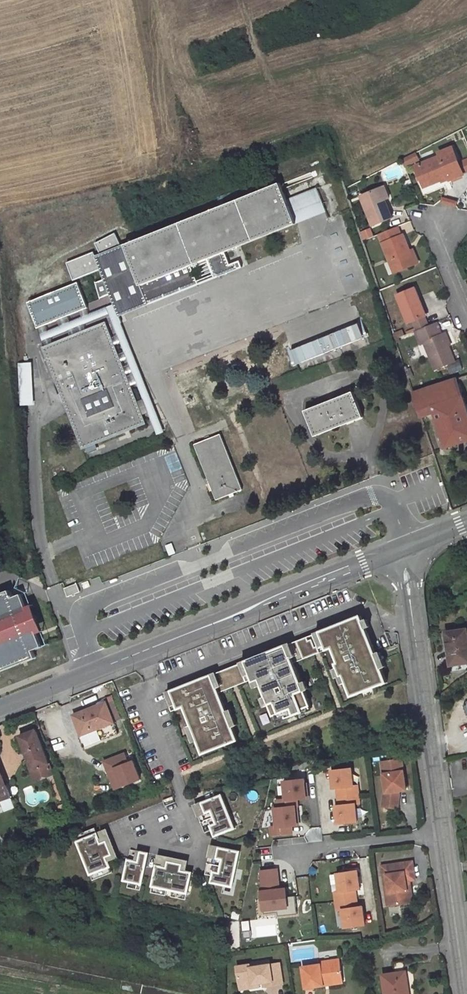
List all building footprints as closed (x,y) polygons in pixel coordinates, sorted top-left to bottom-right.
[(464,175),(452,148),(439,153),(440,156),(434,159),(434,161),(426,164),(425,163),(416,167),(423,184),(432,181),(433,184),(449,177),(450,180),(464,175)] [(330,165),(326,153),(319,156),(323,167),(330,165)] [(310,190),(306,180),(283,190),(287,199),(310,190)] [(225,253),(296,224),(287,199),(283,190),(280,183),(125,245),(141,286),(196,264),(208,259),(225,253)] [(341,213),(329,184),(317,188),(326,212),(329,218),(341,213)] [(389,198),(385,186),(378,189),(383,201),(385,200),(389,198)] [(317,188),(316,188),(310,190),(287,199),(296,224),(326,212),(317,188)] [(392,218),(385,200),(383,201),(378,189),(361,196),(373,226),(392,218)] [(458,207),(460,200),(445,196),(443,203),(458,207)] [(410,252),(403,235),(401,236),(397,227),(379,234),(394,273),(412,265),(407,253),(410,252)] [(373,230),(361,232),(362,240),(374,239),(373,230)] [(100,255),(117,248),(113,240),(97,248),(100,255)] [(141,286),(125,245),(117,248),(100,255),(94,257),(104,279),(110,295),(114,305),(119,317),(149,305),(147,302),(141,286)] [(418,263),(413,251),(410,252),(407,253),(412,265),(418,263)] [(242,268),(240,261),(230,265),(225,253),(208,259),(214,275),(215,278),(242,268)] [(147,302),(199,281),(196,264),(141,286),(147,302)] [(149,305),(199,285),(215,278),(214,275),(199,281),(147,302),(149,305)] [(110,295),(104,279),(96,283),(100,299),(110,295)] [(87,309),(88,308),(78,282),(27,303),(37,329),(39,328),(45,326),(59,320),(68,316),(81,311),(87,309)] [(422,305),(415,288),(397,295),(408,323),(413,322),(425,317),(421,306),(422,305)] [(165,431),(119,317),(114,305),(107,308),(110,314),(119,336),(121,342),(125,353),(128,359),(130,365),(133,371),(146,404),(149,412),(158,434),(165,431)] [(84,324),(110,314),(107,308),(89,315),(83,318),(70,323),(61,326),(47,332),(43,333),(41,334),(44,340),(69,330),(75,328),(77,327),(84,324)] [(89,315),(87,309),(81,311),(83,318),(89,315)] [(70,323),(68,316),(59,320),(61,326),(70,323)] [(428,326),(425,317),(413,322),(416,331),(428,326)] [(113,339),(105,322),(86,330),(80,333),(77,334),(71,336),(42,348),(74,427),(76,432),(83,449),(146,424),(142,415),(139,406),(126,374),(124,368),(121,361),(119,356),(115,345),(113,339)] [(448,346),(443,334),(442,334),(437,322),(428,326),(416,331),(415,331),(421,344),(424,343),(435,370),(455,362),(448,346)] [(86,330),(84,324),(77,327),(80,333),(86,330)] [(47,332),(45,326),(39,328),(41,334),(43,333),(47,332)] [(349,327),(296,349),(302,363),(355,341),(349,327)] [(77,334),(75,328),(69,330),(71,336),(77,334)] [(403,336),(402,331),(394,334),(395,339),(399,338),(403,336)] [(121,342),(119,336),(113,339),(115,345),(121,342)] [(128,359),(125,353),(119,356),(121,361),(128,359)] [(21,363),(23,405),(35,405),(33,362),(21,363)] [(133,371),(130,365),(124,368),(126,374),(133,371)] [(463,397),(457,379),(413,395),(419,411),(463,397)] [(364,417),(353,392),(336,399),(337,402),(331,405),(330,401),(305,411),(315,435),(339,425),(339,426),(346,424),(364,417)] [(463,397),(419,411),(421,417),(435,412),(446,447),(466,441),(466,409),(463,397)] [(149,412),(146,404),(139,406),(142,415),(149,412)] [(234,493),(243,490),(221,434),(194,445),(217,500),(230,495),(234,493)] [(170,555),(177,553),(173,543),(167,546),(170,555)] [(80,592),(77,584),(64,589),(68,597),(80,592)] [(41,647),(36,635),(25,607),(20,595),(12,598),(9,590),(0,594),(0,669),(21,661),(19,656),(41,647)] [(44,632),(33,604),(25,607),(36,635),(44,632)] [(195,682),(165,694),(172,712),(184,707),(192,726),(187,728),(193,742),(198,740),(203,754),(238,741),(233,727),(237,725),(231,710),(227,712),(219,693),(252,680),(254,682),(260,680),(266,698),(262,699),(265,706),(269,704),(274,716),(284,712),(287,719),(304,712),(302,709),(311,706),(305,691),(309,689),(306,682),(302,684),(294,663),(333,648),(339,663),(336,664),(341,677),(344,676),(349,690),(385,676),(379,661),(384,659),(381,653),(376,654),(366,630),(361,616),(264,654),(195,682)] [(466,630),(440,633),(441,639),(447,638),(451,665),(466,663),(466,633),(466,630)] [(22,663),(21,661),(0,669),(0,672),(22,663)] [(120,717),(112,699),(106,702),(113,720),(120,717)] [(113,720),(106,702),(73,714),(81,734),(78,736),(83,747),(118,733),(113,720)] [(265,725),(272,723),(268,714),(261,716),(265,725)] [(55,765),(39,726),(18,735),(33,770),(29,773),(34,784),(52,776),(48,768),(55,765)] [(125,753),(104,761),(115,788),(140,778),(133,761),(129,763),(125,753)] [(406,790),(402,759),(387,762),(389,773),(384,774),(385,788),(383,807),(398,809),(400,791),(406,790)] [(336,787),(352,785),(351,767),(330,769),(332,787),(336,787)] [(0,770),(0,802),(1,802),(4,812),(14,808),(0,770)] [(304,778),(282,780),(283,800),(306,798),(304,778)] [(338,805),(354,803),(360,802),(358,785),(352,785),(336,787),(338,805)] [(211,829),(214,836),(234,828),(220,793),(193,804),(205,831),(211,829)] [(338,805),(334,805),(335,823),(356,821),(354,803),(338,805)] [(296,805),(273,808),(275,826),(269,826),(270,834),(293,832),(292,824),(298,824),(296,805)] [(105,828),(76,840),(92,879),(112,871),(108,860),(117,857),(105,828)] [(241,851),(210,844),(207,857),(209,857),(205,874),(211,876),(210,882),(232,887),(241,851)] [(148,852),(130,848),(124,880),(128,881),(127,887),(140,890),(148,852)] [(187,860),(157,854),(150,892),(186,900),(192,872),(185,871),(187,860)] [(415,880),(412,862),(382,866),(384,875),(388,875),(390,893),(386,893),(388,905),(409,902),(406,881),(410,880),(415,880)] [(277,869),(260,871),(261,890),(279,888),(277,869)] [(336,873),(338,892),(356,890),(358,890),(356,871),(336,873)] [(286,888),(279,888),(261,890),(264,911),(288,909),(287,897),(286,888)] [(338,892),(334,892),(336,909),(341,908),(357,907),(356,890),(338,892)] [(295,896),(287,897),(288,909),(264,911),(264,916),(297,913),(295,896)] [(357,907),(341,908),(343,927),(364,925),(362,906),(357,907)] [(231,919),(240,920),(241,913),(233,911),(231,919)] [(342,978),(340,959),(319,962),(319,965),(303,967),(306,988),(324,985),(323,981),(342,978)] [(404,962),(393,963),(395,973),(382,975),(385,993),(409,993),(405,972),(404,962)] [(283,984),(280,963),(270,965),(251,968),(251,965),(237,967),(240,986),(259,983),(264,982),(264,987),(283,984)] [(416,993),(413,971),(405,972),(409,993),(416,993)]
